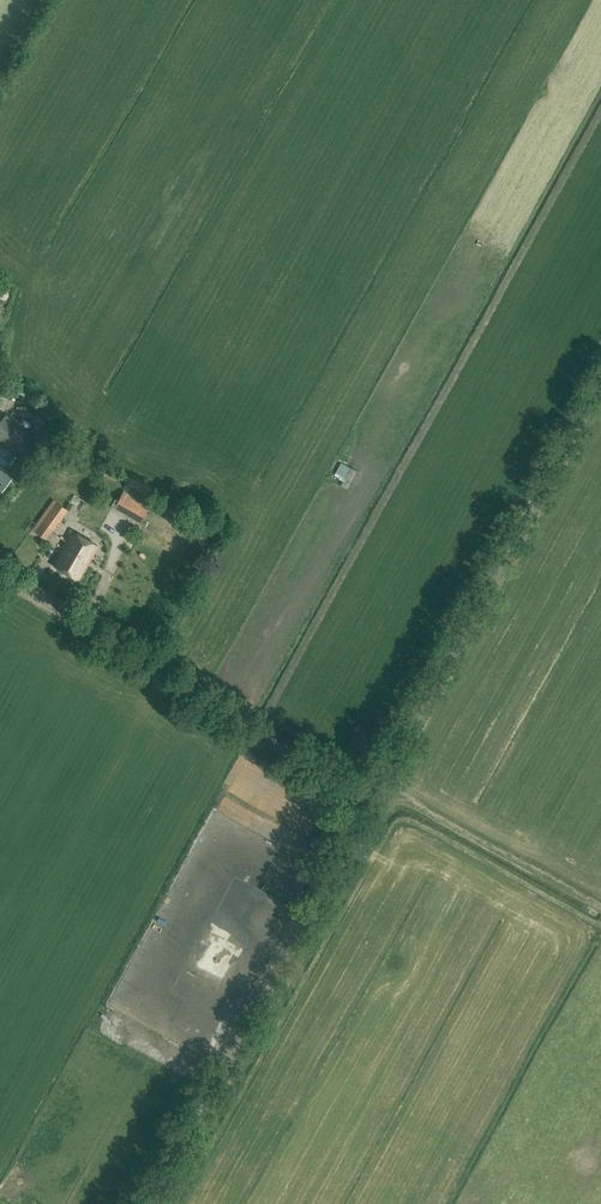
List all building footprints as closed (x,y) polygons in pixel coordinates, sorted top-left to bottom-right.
[(45,443),(6,414),(0,422),(0,441),(29,463),(45,443)] [(340,483),(350,466),(344,462),(334,479),(340,483)] [(14,476),(0,465),(0,493),(14,476)] [(99,500),(108,504),(115,488),(105,484),(99,500)] [(140,524),(151,506),(124,491),(114,509),(140,524)] [(47,510),(39,520),(33,530),(46,539),(52,530),(60,520),(47,510)] [(79,580),(98,546),(72,531),(52,565),(79,580)]
